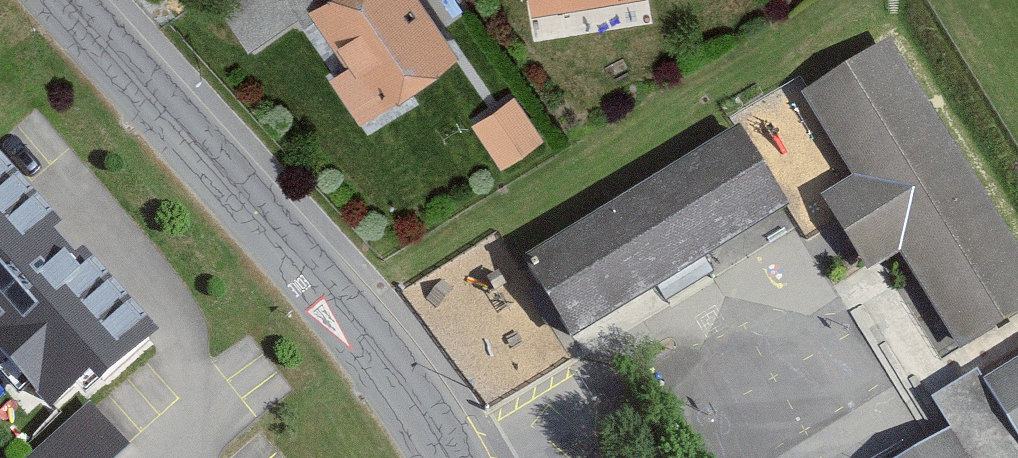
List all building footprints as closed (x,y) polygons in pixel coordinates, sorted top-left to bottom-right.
[(297,15),(287,0),(227,0),(221,5),(251,49),(297,15)] [(321,0),(287,0),(297,15),(321,0)] [(316,11),(354,68),(338,79),(367,124),(467,60),(428,0),(333,0),(316,11)] [(542,20),(656,1),(656,0),(539,0),(542,20)] [(807,101),(858,182),(826,202),(873,276),(902,258),(963,355),(1017,321),(1017,246),(893,47),(807,101)] [(543,138),(513,94),(473,121),(502,166),(543,138)] [(747,133),(529,265),(577,345),(796,213),(747,133)] [(0,166),(0,364),(50,419),(88,384),(99,395),(160,339),(0,166)] [(927,457),(1017,457),(1017,369),(945,414),(959,438),(927,457)] [(90,404),(29,457),(122,457),(130,451),(90,404)]
